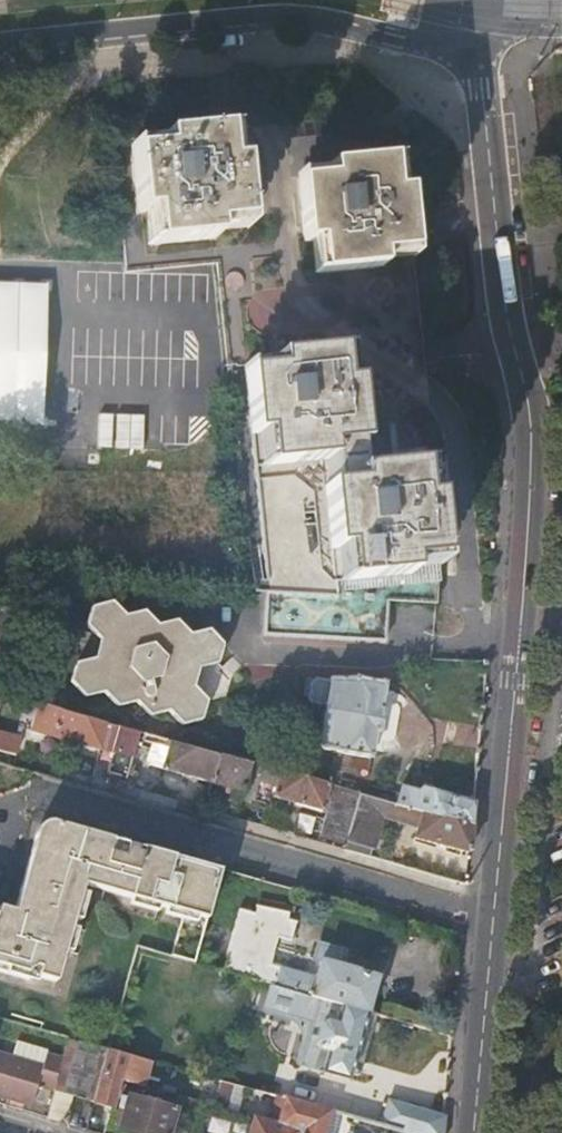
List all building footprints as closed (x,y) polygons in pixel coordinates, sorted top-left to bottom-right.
[(152,261),(219,255),(219,243),(255,240),(246,174),(232,175),(228,143),(165,149),(165,165),(133,165),(139,229),(153,231),(152,261)] [(325,287),(392,280),(392,269),(428,266),(419,200),(405,201),(401,169),(339,175),(338,191),(306,191),(312,255),(326,257),(325,287)] [(46,282),(0,280),(0,425),(40,427),(46,282)] [(269,490),(336,483),(337,471),(372,468),(363,402),(350,403),(346,371),(283,378),(282,393),(250,394),(257,457),(270,459),(269,490)] [(354,611),(421,605),(422,593),(457,590),(448,524),(434,525),(430,493),(368,499),(367,515),(335,515),(342,579),(355,581),(354,611)] [(224,644),(209,629),(190,633),(177,619),(158,624),(145,610),(126,614),(112,599),(92,605),(87,624),(99,638),(94,657),(76,662),(71,681),(85,696),(105,692),(117,706),(136,701),(150,716),(168,711),(182,725),(202,719),(207,701),(194,687),(199,668),(218,663),(224,644)] [(382,708),(386,683),(359,678),(331,679),(331,681),(318,679),(313,682),(310,699),(313,703),(326,706),(320,741),(325,748),(372,758),(377,731),(383,732),(387,709),(382,708)] [(140,732),(31,700),(27,714),(33,716),(29,729),(102,750),(103,748),(114,751),(108,773),(127,778),(130,769),(140,732)] [(16,755),(21,738),(0,732),(0,750),(16,755)] [(163,767),(212,781),(219,755),(171,741),(163,767)] [(244,791),(251,764),(219,755),(212,781),(244,791)] [(322,811),(330,785),(252,762),(251,764),(244,791),(243,796),(255,799),(261,781),(278,786),(275,797),(322,811)] [(137,771),(130,769),(127,778),(125,786),(133,788),(137,771)] [(381,792),(379,799),(472,827),(474,801),(432,789),(432,791),(425,789),(420,790),(419,792),(402,787),(399,797),(381,792)] [(324,836),(348,843),(362,795),(338,788),(324,836)] [(348,843),(358,846),(376,852),(386,816),(395,819),(394,821),(418,828),(416,836),(470,851),(472,827),(379,799),(362,795),(348,843)] [(31,976),(58,983),(66,951),(73,929),(76,920),(83,893),(85,885),(134,899),(161,906),(169,908),(186,913),(184,919),(174,956),(194,962),(222,867),(147,843),(147,844),(125,839),(125,836),(125,834),(123,832),(121,830),(118,830),(116,830),(115,831),(113,832),(111,835),(110,841),(96,837),(98,831),(50,817),(46,817),(45,818),(43,819),(40,821),(38,824),(11,919),(9,925),(0,922),(0,967),(31,976)] [(110,841),(111,835),(98,831),(96,837),(110,841)] [(348,843),(347,849),(356,852),(358,846),(348,843)] [(89,895),(83,893),(76,920),(82,921),(89,895)] [(256,903),(289,911),(291,905),(257,897),(256,903)] [(159,912),(161,906),(134,899),(132,904),(159,912)] [(295,990),(318,997),(370,1012),(380,977),(342,966),(346,951),(319,944),(315,960),(321,962),(316,979),(271,965),(279,938),(292,941),(298,922),(289,919),(291,911),(289,911),(256,903),(255,907),(257,907),(256,912),(241,908),(227,956),(230,957),(227,971),(263,981),(295,990)] [(167,914),(184,919),(186,913),(169,908),(167,914)] [(9,925),(11,919),(0,916),(0,922),(9,925)] [(79,931),(73,929),(66,951),(73,953),(79,931)] [(31,976),(0,967),(0,974),(29,983),(31,976)] [(290,1007),(295,990),(263,981),(258,998),(290,1007)] [(360,1076),(378,1014),(370,1012),(318,997),(299,1065),(350,1080),(352,1074),(360,1076)] [(135,1023),(134,1024),(130,1036),(130,1038),(131,1040),(133,1041),(134,1042),(137,1043),(139,1042),(141,1042),(142,1041),(146,1029),(146,1026),(143,1024),(142,1023),(140,1022),(137,1022),(135,1023)] [(94,1102),(108,1051),(68,1040),(63,1057),(53,1093),(46,1117),(57,1120),(68,1111),(72,1096),(94,1102)] [(0,1056),(0,1098),(25,1106),(32,1086),(53,1093),(63,1057),(42,1051),(37,1067),(0,1056)] [(150,1063),(108,1051),(94,1102),(110,1106),(112,1107),(120,1080),(143,1086),(150,1063)] [(227,1109),(234,1086),(221,1083),(214,1106),(224,1108),(227,1109)] [(331,1114),(339,1116),(360,1122),(390,1130),(401,1132),(444,1132),(446,1115),(408,1104),(408,1106),(390,1100),(391,1097),(371,1092),(368,1105),(324,1093),(322,1099),(314,1097),(311,1108),(331,1114)] [(118,1128),(136,1132),(171,1132),(178,1108),(128,1094),(126,1101),(121,1100),(118,1108),(124,1110),(118,1128)] [(301,1132),(326,1132),(331,1114),(311,1108),(285,1101),(278,1123),(278,1125),(302,1131),(301,1132)] [(206,1103),(202,1117),(220,1122),(224,1108),(214,1106),(206,1103)] [(112,1107),(110,1106),(105,1124),(118,1128),(124,1110),(118,1108),(112,1107)] [(326,1132),(334,1132),(339,1116),(331,1114),(326,1132)] [(302,1131),(278,1125),(278,1123),(254,1117),(250,1132),(301,1132),(302,1131)] [(360,1122),(358,1132),(389,1132),(390,1130),(360,1122)]
